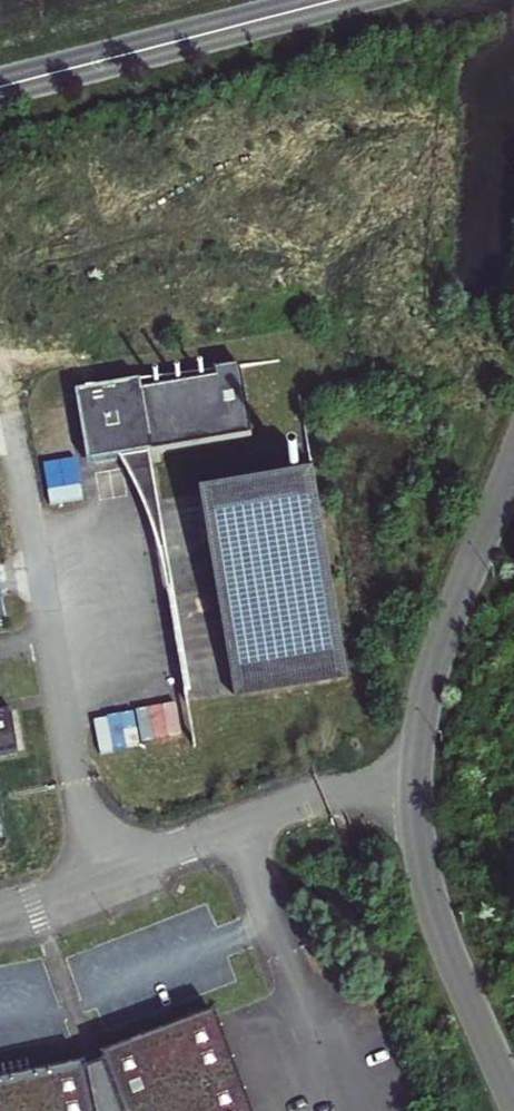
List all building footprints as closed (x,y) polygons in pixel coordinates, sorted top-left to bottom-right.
[(245,367),(81,393),(92,465),(123,460),(154,455),(257,438),(245,367)] [(154,455),(123,460),(126,467),(137,497),(153,545),(170,607),(180,654),(186,698),(192,697),(162,503),(154,455)] [(314,466),(201,484),(203,496),(235,698),(348,680),(314,466)] [(18,751),(12,712),(0,714),(0,754),(18,751)] [(107,1063),(125,1110),(251,1110),(217,1021),(107,1063)] [(0,1093),(0,1110),(97,1110),(90,1075),(0,1093)]
